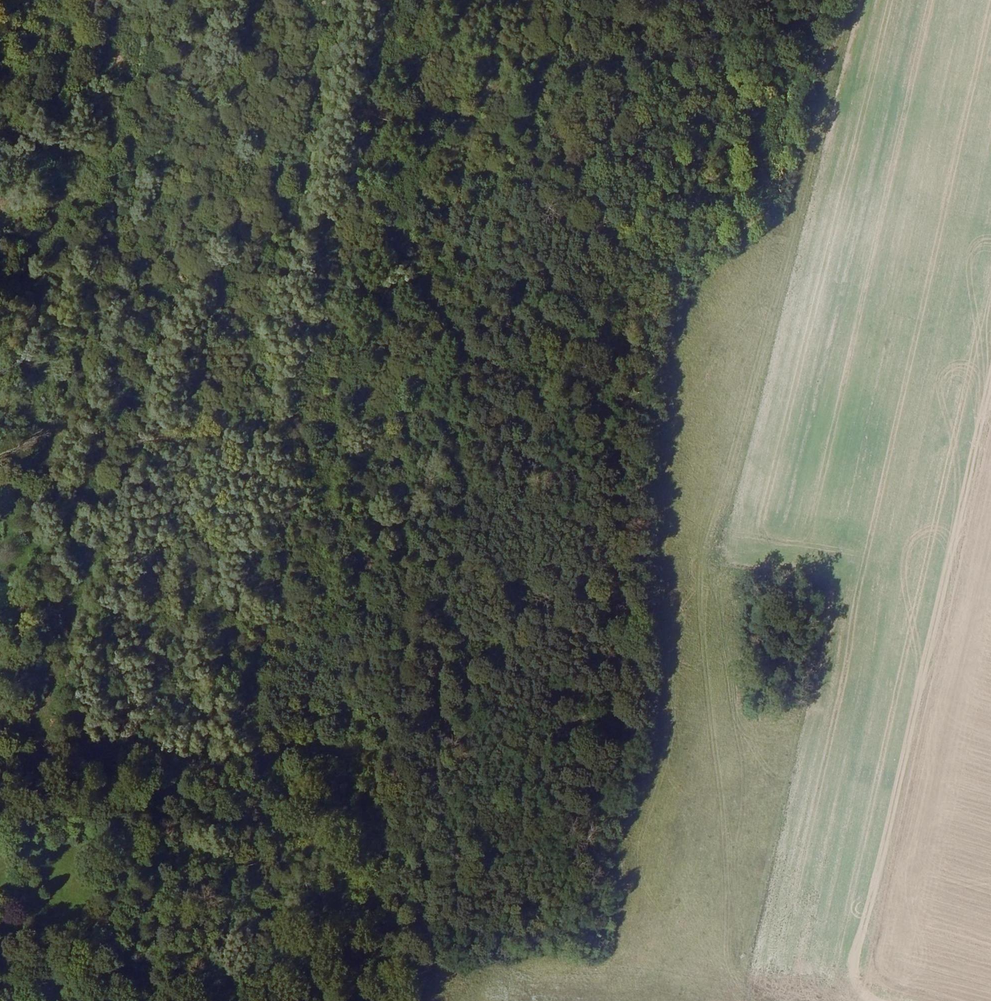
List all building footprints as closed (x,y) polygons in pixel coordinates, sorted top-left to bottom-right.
[(473,990),(452,991),(453,1000),(474,1000),(473,990)]
